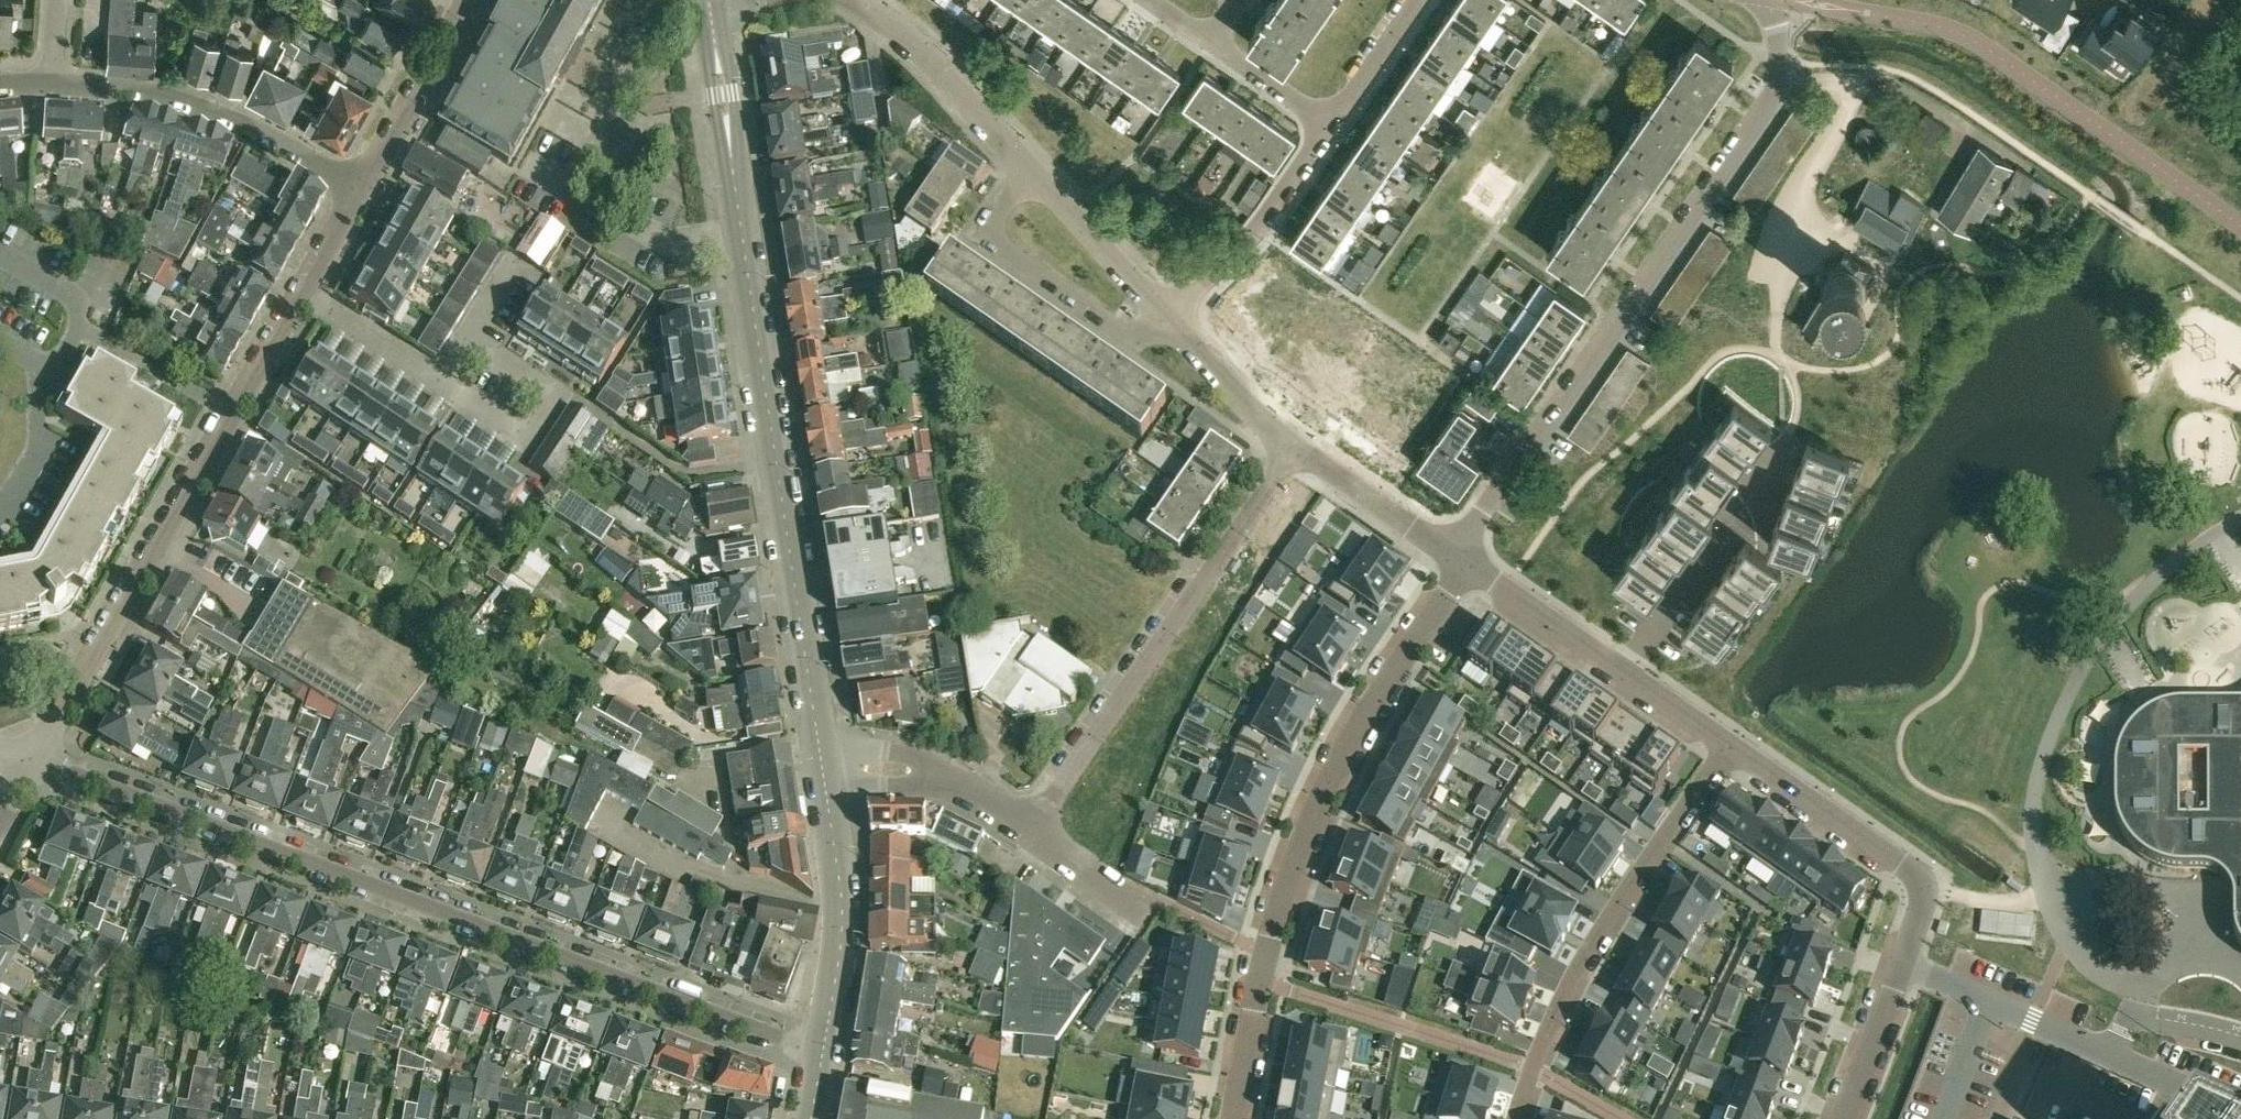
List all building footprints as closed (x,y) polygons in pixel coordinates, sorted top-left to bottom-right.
[(9,39),(10,25),(21,25),(23,0),(0,0),(0,38),(9,39)] [(135,0),(109,0),(109,9),(134,11),(135,0)] [(234,14),(253,20),(249,34),(262,39),(268,19),(242,0),(238,0),(234,14)] [(362,0),(332,0),(353,12),(347,23),(388,47),(391,43),(394,42),(397,38),(396,34),(401,26),(372,9),(374,6),(362,0)] [(406,17),(416,0),(376,0),(406,17)] [(439,125),(447,130),(435,150),(480,175),(486,164),(503,173),(508,163),(509,164),(560,73),(565,76),(582,46),(577,43),(601,0),(510,0),(439,125)] [(957,13),(968,21),(977,8),(966,0),(957,13)] [(1032,0),(1011,0),(1025,10),(1032,0)] [(1065,0),(1032,0),(1025,10),(1047,25),(1065,0)] [(1091,11),(1075,0),(1065,0),(1047,25),(1070,41),(1091,11)] [(1320,12),(1304,0),(1278,0),(1271,9),(1268,7),(1261,16),(1265,19),(1265,18),(1299,42),(1320,12)] [(1328,0),(1304,0),(1320,12),(1328,0)] [(1492,16),(1469,0),(1459,0),(1447,18),(1477,39),(1492,16)] [(1492,16),(1504,0),(1469,0),(1492,16)] [(1602,8),(1608,0),(1590,0),(1593,2),(1590,6),(1600,12),(1602,8)] [(1633,12),(1641,0),(1608,0),(1602,8),(1625,24),(1633,12)] [(2037,14),(2052,23),(2043,38),(2059,48),(2073,25),(2079,15),(2065,6),(2069,0),(2016,0),(2037,14)] [(131,33),(129,71),(152,73),(155,35),(155,34),(156,9),(143,8),(142,20),(134,20),(133,22),(132,33),(131,33)] [(134,20),(134,11),(109,9),(108,20),(133,22),(134,20)] [(197,22),(209,26),(212,14),(201,10),(197,22)] [(1092,56),(1113,27),(1091,11),(1070,41),(1092,56)] [(1525,19),(1539,29),(1545,20),(1531,11),(1525,19)] [(2096,20),(2079,46),(2101,62),(2112,46),(2134,61),(2156,28),(2132,12),(2125,23),(2116,17),(2109,28),(2096,20)] [(1283,64),(1299,42),(1265,18),(1265,19),(1249,41),(1264,51),(1264,52),(1270,56),(1270,55),(1283,64)] [(1477,39),(1447,18),(1431,40),(1461,61),(1477,39)] [(132,33),(133,22),(108,20),(107,31),(108,31),(131,33),(132,33)] [(347,51),(319,35),(300,22),(291,35),(340,64),(341,62),(370,79),(375,70),(378,69),(380,65),(380,60),(382,57),(354,40),(347,51)] [(1587,30),(1577,23),(1573,29),(1583,36),(1587,30)] [(194,73),(193,76),(198,78),(203,79),(204,77),(208,78),(218,43),(204,39),(207,27),(194,24),(187,46),(190,46),(182,70),(194,73)] [(1114,72),(1136,42),(1113,27),(1092,56),(1114,72)] [(129,71),(131,33),(108,31),(106,69),(129,71)] [(237,87),(240,88),(251,54),(236,49),(240,38),(226,33),(219,56),(222,57),(214,80),(226,84),(226,86),(230,89),(236,89),(237,87)] [(266,105),(293,54),(299,42),(286,33),(280,41),(285,45),(273,67),(264,63),(247,95),(266,105)] [(769,80),(804,75),(802,62),(830,57),(828,47),(844,45),(842,33),(798,40),(800,50),(765,56),(766,61),(762,62),(764,75),(768,75),(769,80)] [(1008,36),(1007,37),(1002,45),(1014,53),(1016,50),(1020,44),(1008,36)] [(1695,115),(1720,80),(1732,61),(1697,37),(1660,91),(1695,115)] [(1461,61),(1431,40),(1416,62),(1446,83),(1461,61)] [(1136,87),(1158,58),(1136,42),(1114,72),(1136,87)] [(1514,64),(1524,50),(1516,44),(1506,59),(1514,64)] [(293,54),(266,105),(285,115),(302,83),(293,78),(302,59),(293,54)] [(346,78),(335,71),(338,65),(321,56),(312,74),(334,86),(325,102),(356,120),(365,104),(362,102),(367,93),(344,80),(346,78)] [(1160,103),(1180,73),(1158,58),(1136,87),(1160,103)] [(1065,69),(1055,62),(1046,75),(1056,83),(1065,69)] [(1430,106),(1446,83),(1416,62),(1400,85),(1430,106)] [(854,97),(873,94),(868,65),(850,68),(854,97)] [(1510,70),(1503,65),(1495,77),(1502,81),(1510,70)] [(1207,118),(1228,88),(1205,72),(1184,102),(1207,118)] [(804,75),(769,80),(770,86),(766,86),(769,100),(772,100),(772,104),(836,94),(834,83),(806,88),(804,75)] [(1444,115),(1430,106),(1400,85),(1385,107),(1415,128),(1424,115),(1437,124),(1444,115)] [(1489,94),(1478,87),(1475,92),(1470,99),(1481,106),(1489,94)] [(1230,134),(1251,103),(1228,88),(1207,118),(1230,134)] [(1658,168),(1695,115),(1660,91),(1623,144),(1658,168)] [(1816,121),(1823,112),(1801,97),(1795,106),(1816,121)] [(913,130),(922,118),(896,100),(889,111),(889,114),(913,130)] [(346,138),(356,120),(325,102),(317,117),(301,107),(300,110),(295,118),(294,119),(337,144),(342,136),(346,138)] [(1252,149),(1273,119),(1251,103),(1230,134),(1252,149)] [(21,126),(19,104),(0,106),(0,162),(2,178),(5,208),(30,203),(31,189),(15,191),(11,158),(9,158),(7,140),(23,138),(21,126)] [(70,167),(74,107),(46,105),(44,143),(61,144),(59,167),(70,167)] [(1473,111),(1465,105),(1453,122),(1460,127),(1467,132),(1479,115),(1473,111)] [(293,106),(288,114),(295,118),(300,110),(293,106)] [(74,107),(70,167),(81,168),(83,145),(99,146),(101,109),(74,107)] [(1399,150),(1415,128),(1385,107),(1369,129),(1399,150)] [(878,121),(876,109),(857,113),(859,125),(878,121)] [(1787,120),(1809,134),(1816,123),(1795,109),(1787,120)] [(140,179),(158,118),(133,110),(124,141),(133,144),(132,148),(138,150),(121,205),(131,208),(136,192),(140,179)] [(769,140),(828,130),(826,118),(799,122),(797,111),(765,116),(766,121),(763,121),(765,134),(768,134),(769,140)] [(1119,111),(1112,122),(1124,130),(1131,120),(1119,111)] [(1927,112),(1919,123),(1925,127),(1920,133),(1931,140),(1943,123),(1927,112)] [(165,154),(174,157),(183,126),(158,118),(140,179),(150,182),(158,156),(164,158),(165,154)] [(1273,119),(1252,149),(1275,165),(1296,135),(1273,119)] [(1802,145),(1809,134),(1787,120),(1780,131),(1802,145)] [(1872,123),(1871,125),(1870,124),(1868,124),(1867,124),(1865,124),(1864,125),(1862,125),(1861,126),(1860,127),(1859,129),(1858,130),(1857,131),(1857,133),(1857,134),(1857,136),(1857,137),(1858,139),(1858,140),(1859,141),(1861,143),(1863,144),(1865,145),(1867,145),(1869,145),(1871,145),(1872,144),(1873,143),(1875,142),(1876,140),(1877,139),(1878,137),(1878,135),(1878,134),(1878,133),(1877,131),(1877,129),(1876,128),(1875,128),(1876,126),(1872,123)] [(188,194),(207,134),(183,126),(174,157),(182,159),(180,163),(183,164),(170,205),(182,209),(188,194)] [(881,149),(878,127),(865,128),(869,151),(881,149)] [(1384,172),(1399,150),(1369,129),(1354,151),(1384,172)] [(828,130),(769,140),(770,145),(767,146),(769,160),(772,159),(773,164),(805,158),(803,147),(830,142),(828,130)] [(1794,155),(1802,145),(1780,131),(1773,141),(1794,155)] [(207,134),(188,194),(198,198),(206,171),(212,173),(213,169),(222,172),(231,141),(207,134)] [(1787,166),(1794,155),(1773,141),(1765,152),(1787,166)] [(1621,222),(1658,168),(1623,144),(1586,197),(1621,222)] [(1978,144),(1938,212),(1970,231),(1997,185),(2002,188),(2000,191),(2017,200),(2033,174),(2016,164),(2014,167),(2009,164),(2010,163),(1978,144)] [(119,146),(104,145),(103,167),(112,168),(119,146)] [(436,191),(443,179),(458,187),(465,175),(418,148),(404,173),(436,191)] [(967,185),(966,186),(974,191),(987,171),(955,149),(942,168),(967,185)] [(1384,172),(1354,151),(1338,174),(1368,195),(1377,182),(1384,172)] [(1780,177),(1787,166),(1765,152),(1758,162),(1780,177)] [(235,172),(312,217),(325,194),(294,177),(287,190),(263,176),(265,172),(242,159),(235,172)] [(892,170),(900,175),(906,180),(913,170),(899,161),(892,170)] [(1772,187),(1780,177),(1758,162),(1751,173),(1772,187)] [(887,183),(900,175),(892,170),(886,166),(887,183)] [(1188,174),(1177,167),(1171,176),(1182,183),(1188,174)] [(949,211),(966,186),(967,185),(942,168),(924,193),(949,211)] [(856,174),(836,177),(809,182),(806,170),(775,175),(776,179),(772,180),(775,194),(778,194),(779,199),(847,188),(859,186),(856,174)] [(67,190),(69,173),(61,172),(58,189),(67,190)] [(300,238),(312,217),(235,172),(230,181),(276,208),(273,213),(276,215),(272,222),(300,238)] [(858,173),(856,174),(859,186),(868,185),(866,172),(858,173)] [(877,172),(867,174),(868,184),(879,182),(877,172)] [(69,173),(67,190),(77,192),(80,175),(69,173)] [(1765,198),(1772,187),(1751,173),(1743,183),(1765,198)] [(1353,217),(1368,195),(1338,174),(1323,196),(1353,217)] [(1419,175),(1409,190),(1421,198),(1431,183),(1419,175)] [(470,186),(484,195),(490,185),(477,176),(470,186)] [(1271,185),(1258,176),(1238,205),(1250,214),(1271,185)] [(1947,229),(1923,215),(1924,213),(1870,180),(1855,204),(1862,209),(1854,222),(1894,246),(1902,234),(1909,238),(1919,221),(1930,228),(1936,251),(1952,247),(1947,229)] [(1205,199),(1211,191),(1197,182),(1191,191),(1192,191),(1204,200),(1205,199)] [(1757,209),(1765,198),(1743,183),(1736,194),(1757,209)] [(490,185),(484,195),(508,210),(514,200),(490,185)] [(813,206),(840,202),(848,200),(847,188),(779,199),(780,204),(777,205),(779,219),(782,218),(783,223),(815,218),(813,206)] [(931,237),(949,211),(924,193),(906,219),(907,219),(900,228),(895,229),(897,241),(899,254),(925,249),(923,235),(925,232),(931,237)] [(398,216),(441,240),(453,219),(410,194),(409,197),(405,195),(399,206),(398,206),(397,207),(402,209),(398,216)] [(1347,225),(1353,217),(1323,196),(1307,218),(1337,239),(1347,225)] [(889,210),(887,197),(871,200),(873,213),(889,210)] [(1584,276),(1621,222),(1586,197),(1548,251),(1564,262),(1563,263),(1570,268),(1571,267),(1584,276)] [(167,205),(163,216),(178,221),(182,210),(167,205)] [(300,238),(272,222),(268,230),(265,228),(261,233),(216,207),(211,216),(287,260),(300,238)] [(63,213),(29,208),(28,224),(59,236),(63,213)] [(154,214),(144,245),(164,254),(177,221),(154,214)] [(890,215),(876,217),(881,245),(895,243),(890,215)] [(275,283),(287,260),(211,216),(196,243),(217,256),(228,237),(251,251),(248,257),(251,259),(247,267),(275,283)] [(441,240),(398,216),(397,218),(393,216),(387,227),(386,226),(385,227),(390,230),(386,236),(429,261),(441,240)] [(1987,216),(1977,231),(1990,239),(1999,223),(1987,216)] [(1337,239),(1307,218),(1288,246),(1318,267),(1337,239)] [(1388,220),(1380,233),(1391,241),(1400,228),(1388,220)] [(177,221),(164,254),(179,261),(198,229),(178,221),(177,221)] [(789,260),(818,255),(830,253),(827,235),(816,228),(784,233),(789,260)] [(1705,239),(1726,254),(1734,243),(1712,228),(1705,239)] [(429,261),(386,236),(385,238),(381,236),(375,247),(374,247),(373,248),(378,250),(374,257),(417,282),(429,261)] [(1719,264),(1726,254),(1705,239),(1698,250),(1719,264)] [(591,251),(574,241),(569,250),(585,260),(591,251)] [(895,243),(881,245),(886,273),(900,271),(895,243)] [(1373,243),(1363,256),(1374,264),(1384,251),(1373,243)] [(471,260),(490,271),(493,266),(492,265),(491,261),(492,260),(477,250),(471,260)] [(1711,275),(1719,264),(1698,250),(1690,260),(1711,275)] [(1820,294),(1820,296),(1801,327),(1823,341),(1845,307),(1849,306),(1852,305),(1855,304),(1857,303),(1859,301),(1861,299),(1862,297),(1863,295),(1864,293),(1865,291),(1865,289),(1865,286),(1865,284),(1865,281),(1864,279),(1872,266),(1846,250),(1840,260),(1838,260),(1836,261),(1833,262),(1831,264),(1830,265),(1829,267),(1823,263),(1819,268),(1815,274),(1822,279),(1821,281),(1820,283),(1820,285),(1819,287),(1819,290),(1819,292),(1820,294)] [(166,262),(148,252),(136,274),(140,276),(154,283),(166,262)] [(818,255),(789,260),(794,285),(823,280),(820,268),(833,265),(830,253),(818,255)] [(981,325),(1006,291),(952,253),(942,268),(941,267),(937,274),(927,288),(981,325)] [(1360,255),(1351,270),(1361,277),(1363,278),(1364,279),(1366,276),(1373,264),(1369,261),(1360,255)] [(417,282),(374,257),(373,259),(370,257),(363,268),(362,267),(362,269),(366,271),(362,278),(405,302),(417,282)] [(1704,286),(1711,275),(1690,260),(1683,271),(1704,286)] [(231,287),(215,279),(218,273),(201,263),(193,277),(201,282),(257,314),(269,292),(241,276),(237,284),(234,282),(231,287)] [(606,282),(612,273),(596,263),(590,272),(606,282)] [(464,271),(459,280),(477,292),(481,286),(479,286),(478,281),(479,280),(464,271)] [(885,274),(889,303),(907,300),(902,271),(885,274)] [(1696,296),(1704,286),(1683,271),(1675,282),(1696,296)] [(612,273),(606,282),(622,292),(628,283),(612,273)] [(1482,292),(1491,279),(1490,279),(1481,273),(1472,285),(1482,292)] [(257,314),(201,282),(193,277),(187,288),(220,306),(217,310),(220,312),(216,319),(216,320),(244,336),(257,314)] [(393,324),(405,302),(362,278),(358,284),(354,282),(353,283),(354,283),(348,294),(351,296),(350,299),(365,308),(362,313),(385,327),(388,321),(393,324)] [(1689,307),(1696,296),(1675,282),(1668,292),(1689,307)] [(653,298),(636,288),(630,298),(647,308),(653,298)] [(844,299),(820,303),(817,289),(786,295),(790,319),(846,310),(844,299)] [(1570,333),(1585,311),(1555,290),(1539,313),(1570,333)] [(446,300),(465,311),(468,306),(467,306),(465,301),(466,300),(452,291),(446,300)] [(537,346),(563,304),(543,291),(516,333),(519,334),(517,338),(528,344),(527,345),(528,346),(531,342),(537,346)] [(1035,363),(1059,327),(1006,291),(981,325),(1035,363)] [(663,296),(658,305),(666,310),(693,306),(690,292),(663,296)] [(1681,318),(1689,307),(1668,292),(1660,303),(1681,318)] [(1290,331),(1296,323),(1260,298),(1249,314),(1285,339),(1285,338),(1290,331)] [(1308,306),(1319,313),(1324,306),(1313,298),(1308,306)] [(452,332),(465,311),(446,300),(433,320),(452,332)] [(1338,301),(1330,312),(1338,317),(1345,306),(1338,301)] [(1674,329),(1681,318),(1660,303),(1653,314),(1674,329)] [(557,359),(584,317),(563,304),(537,346),(539,347),(537,350),(548,357),(547,358),(548,359),(551,355),(557,359)] [(1319,313),(1308,306),(1307,307),(1303,313),(1314,320),(1319,313)] [(216,320),(216,319),(200,310),(192,324),(175,314),(170,323),(176,326),(231,358),(244,336),(216,320)] [(826,339),(823,326),(848,322),(846,310),(790,319),(794,344),(826,339)] [(1524,336),(1554,356),(1570,333),(1539,313),(1524,336)] [(1870,322),(1868,321),(1855,313),(1839,340),(1854,349),(1870,322)] [(1280,346),(1285,339),(1249,314),(1237,331),(1273,356),(1280,346)] [(1365,320),(1358,315),(1350,326),(1358,331),(1365,320)] [(577,371),(604,330),(584,317),(557,359),(564,363),(561,367),(562,368),(563,367),(574,374),(576,370),(577,371)] [(664,351),(712,344),(711,336),(716,335),(716,334),(715,334),(713,321),(709,322),(709,319),(660,327),(664,351)] [(452,332),(433,320),(417,347),(435,358),(452,332)] [(1358,331),(1367,338),(1375,327),(1365,320),(1358,331)] [(218,380),(231,358),(176,326),(171,335),(195,349),(187,362),(191,364),(218,380)] [(1088,400),(1113,365),(1059,327),(1035,363),(1088,400)] [(1375,327),(1367,338),(1377,345),(1385,334),(1375,327)] [(1438,341),(1451,351),(1461,336),(1448,327),(1438,341)] [(604,330),(577,371),(584,375),(581,379),(582,380),(583,379),(594,386),(596,383),(598,384),(625,343),(604,330)] [(1285,338),(1296,346),(1301,338),(1290,331),(1285,338)] [(1508,359),(1538,379),(1551,360),(1554,356),(1524,336),(1508,359)] [(1291,353),(1296,346),(1285,338),(1285,339),(1280,346),(1291,353)] [(667,374),(716,367),(716,365),(720,364),(718,352),(719,352),(718,350),(713,351),(712,344),(664,351),(667,374)] [(1392,355),(1401,361),(1409,350),(1399,344),(1392,355)] [(800,381),(859,372),(857,357),(823,363),(821,347),(796,351),(799,368),(798,369),(800,381)] [(1621,358),(1643,373),(1650,362),(1629,348),(1621,358)] [(1321,349),(1301,377),(1315,387),(1335,358),(1321,349)] [(310,407),(337,366),(331,362),(334,357),(332,357),(332,358),(321,350),(319,354),(317,352),(307,367),(302,363),(287,386),(292,389),(290,393),(310,407)] [(1401,361),(1411,368),(1419,357),(1409,350),(1401,361)] [(859,359),(860,369),(872,367),(870,357),(859,359)] [(1418,373),(1426,362),(1419,357),(1411,368),(1418,373)] [(1335,358),(1315,387),(1329,397),(1349,368),(1335,358)] [(1635,384),(1643,373),(1621,358),(1614,369),(1635,384)] [(1523,402),(1538,379),(1508,359),(1493,381),(1523,402)] [(0,578),(0,630),(53,620),(51,610),(67,600),(75,604),(172,433),(167,430),(174,419),(130,394),(136,383),(96,361),(90,373),(85,370),(65,404),(70,407),(63,419),(108,444),(37,569),(31,572),(0,578)] [(330,420),(357,379),(351,375),(353,371),(352,370),(352,371),(341,364),(339,367),(337,366),(310,407),(330,420)] [(1113,365),(1088,400),(1142,437),(1152,423),(1153,423),(1157,417),(1156,416),(1166,402),(1113,365)] [(671,398),(720,391),(719,389),(723,388),(721,375),(722,375),(722,374),(717,374),(716,367),(667,374),(671,398)] [(1349,368),(1329,397),(1342,406),(1363,378),(1349,368)] [(617,369),(611,379),(627,389),(633,380),(617,369)] [(1628,395),(1635,384),(1614,369),(1606,380),(1628,395)] [(1438,371),(1430,382),(1438,387),(1445,376),(1438,371)] [(831,408),(828,390),(861,385),(859,372),(826,377),(800,381),(802,393),(803,393),(806,412),(831,408)] [(1445,376),(1438,387),(1445,392),(1453,381),(1445,376)] [(350,433),(377,392),(371,388),(373,384),(372,383),(372,384),(361,377),(359,380),(357,379),(330,420),(350,433)] [(1363,378),(1342,406),(1356,416),(1376,387),(1363,378)] [(1620,405),(1628,395),(1606,380),(1599,391),(1620,405)] [(1376,387),(1356,416),(1370,426),(1390,397),(1376,387)] [(1491,416),(1498,406),(1472,388),(1465,398),(1491,416)] [(370,446),(397,405),(390,401),(393,397),(392,396),(391,397),(381,390),(378,393),(377,392),(350,433),(370,446)] [(606,411),(615,397),(605,390),(595,404),(606,411)] [(865,406),(883,403),(881,390),(863,393),(865,406)] [(675,422),(723,414),(723,412),(727,411),(725,399),(726,399),(726,397),(721,398),(720,391),(671,398),(675,422)] [(1613,416),(1620,405),(1599,391),(1592,401),(1613,416)] [(907,399),(911,421),(926,419),(922,396),(907,399)] [(615,397),(606,411),(616,418),(625,404),(615,397)] [(1390,397),(1370,426),(1384,435),(1404,407),(1390,397)] [(1606,427),(1613,416),(1592,401),(1584,412),(1606,427)] [(1735,401),(1719,423),(1753,448),(1754,448),(1762,436),(1770,426),(1735,401)] [(390,459),(417,418),(410,414),(413,410),(412,409),(411,410),(401,403),(398,406),(397,405),(370,446),(390,459)] [(570,406),(550,437),(574,452),(575,451),(589,461),(609,431),(570,406)] [(1460,406),(1439,436),(1438,436),(1418,464),(1459,493),(1479,464),(1458,449),(1479,419),(1460,406)] [(1404,407),(1384,435),(1398,445),(1418,416),(1404,407)] [(1197,462),(1226,482),(1242,460),(1226,449),(1234,438),(1197,412),(1189,424),(1212,440),(1197,462)] [(1598,438),(1606,427),(1584,412),(1577,423),(1598,438)] [(723,414),(675,422),(678,446),(727,438),(727,436),(730,435),(729,422),(730,422),(729,421),(724,421),(723,414)] [(866,422),(839,426),(837,414),(806,419),(810,443),(868,435),(868,433),(866,422)] [(277,422),(266,415),(258,430),(269,437),(277,422)] [(417,418),(390,459),(410,473),(437,431),(430,427),(433,423),(432,422),(431,423),(420,416),(418,419),(417,418)] [(1591,448),(1598,438),(1577,423),(1569,434),(1591,448)] [(1719,423),(1703,444),(1738,470),(1738,469),(1747,458),(1753,448),(1719,423)] [(914,426),(889,430),(890,440),(916,436),(914,426)] [(845,463),(844,455),(889,448),(887,430),(868,433),(868,435),(810,443),(814,468),(845,463)] [(436,490),(463,449),(462,448),(464,444),(453,437),(454,436),(453,436),(450,440),(443,435),(416,476),(436,490)] [(931,453),(928,435),(918,437),(921,454),(931,453)] [(307,456),(313,447),(297,436),(291,446),(307,456)] [(554,483),(574,452),(550,437),(530,468),(554,483)] [(1799,465),(1798,466),(1839,482),(1849,457),(1808,440),(1804,451),(1799,465)] [(1703,444),(1687,465),(1722,491),(1723,490),(1731,479),(1738,470),(1703,444)] [(313,447),(307,456),(322,466),(328,457),(313,447)] [(290,502),(293,497),(295,492),(286,487),(294,474),(265,458),(248,448),(245,452),(234,471),(267,489),(267,490),(290,502)] [(456,503),(483,462),(482,461),(484,457),(473,450),(474,449),(472,449),(470,453),(463,449),(436,490),(456,503)] [(713,450),(686,454),(681,462),(690,468),(716,464),(713,450)] [(346,482),(352,472),(337,462),(331,471),(346,482)] [(476,516),(503,475),(502,474),(504,470),(493,463),(494,462),(492,462),(490,466),(483,462),(456,503),(476,516)] [(872,470),(877,469),(876,462),(856,465),(858,472),(872,470)] [(1211,505),(1226,482),(1197,462),(1181,484),(1211,505)] [(1687,465),(1671,486),(1711,516),(1712,514),(1708,511),(1716,500),(1722,491),(1687,465)] [(1789,489),(1788,490),(1829,506),(1839,482),(1798,466),(1794,476),(1789,489)] [(815,475),(819,502),(883,491),(882,481),(850,486),(847,469),(815,475)] [(303,509),(290,502),(267,490),(267,489),(234,471),(221,495),(264,520),(272,506),(284,513),(287,507),(300,514),(296,521),(310,528),(317,517),(303,509)] [(352,472),(346,482),(362,492),(368,483),(352,472)] [(503,475),(476,516),(497,529),(506,516),(533,533),(545,515),(518,497),(524,488),(517,484),(520,479),(518,479),(518,480),(507,472),(505,476),(503,475)] [(930,474),(913,477),(915,486),(932,483),(930,474)] [(652,503),(676,519),(689,499),(658,479),(645,499),(652,503)] [(882,481),(884,491),(892,489),(891,480),(882,481)] [(916,520),(942,516),(936,482),(932,483),(915,486),(911,486),(916,520)] [(1195,528),(1211,505),(1181,484),(1165,507),(1195,528)] [(1675,490),(1660,511),(1695,537),(1696,536),(1704,524),(1711,516),(1671,486),(1671,487),(1675,490)] [(553,497),(562,502),(568,493),(559,487),(553,497)] [(393,499),(377,488),(371,498),(387,508),(393,499)] [(896,507),(893,490),(883,491),(819,502),(823,524),(828,523),(830,534),(846,532),(883,527),(880,509),(896,507)] [(1779,514),(1778,515),(1819,531),(1829,506),(1788,490),(1784,500),(1779,514)] [(634,491),(623,507),(642,519),(652,503),(645,499),(634,491)] [(676,519),(706,539),(728,536),(728,532),(751,528),(744,491),(743,491),(743,492),(688,501),(676,519)] [(554,514),(580,531),(593,509),(579,500),(569,494),(554,514)] [(312,499),(309,498),(306,504),(303,509),(317,517),(324,506),(312,499)] [(244,552),(260,525),(217,501),(202,528),(244,552)] [(415,513),(399,502),(393,512),(409,522),(415,513)] [(1180,550),(1195,528),(1165,507),(1150,530),(1180,550)] [(612,521),(593,509),(580,531),(598,542),(612,521)] [(1660,511),(1644,532),(1680,558),(1680,557),(1689,546),(1695,537),(1660,511)] [(675,521),(664,513),(654,528),(665,536),(675,521)] [(1769,539),(1768,540),(1792,550),(1809,556),(1819,531),(1778,515),(1774,525),(1769,539)] [(1310,517),(1302,528),(1313,536),(1321,525),(1310,517)] [(433,538),(439,529),(423,518),(417,528),(433,538)] [(692,532),(679,523),(673,531),(686,540),(692,532)] [(829,563),(830,563),(833,585),(837,613),(898,604),(895,582),(906,581),(907,585),(917,583),(915,572),(904,569),(893,571),(891,558),(903,556),(912,550),(910,539),(900,541),(900,545),(889,547),(887,526),(883,527),(846,532),(830,534),(825,535),(829,563)] [(439,529),(433,538),(449,548),(455,539),(439,529)] [(1307,559),(1320,541),(1302,529),(1279,563),(1297,575),(1307,559)] [(1644,532),(1629,553),(1664,579),(1665,578),(1673,567),(1680,558),(1644,532)] [(1730,561),(1730,562),(1765,588),(1781,566),(1746,540),(1739,550),(1730,561)] [(758,570),(753,541),(718,546),(720,559),(700,563),(703,577),(706,579),(758,570)] [(1350,562),(1394,592),(1400,583),(1402,583),(1411,570),(1397,561),(1396,562),(1374,547),(1360,567),(1351,561),(1350,562)] [(607,574),(619,559),(607,549),(595,564),(607,574)] [(527,553),(502,591),(526,606),(551,569),(527,553)] [(1629,553),(1613,575),(1648,601),(1649,600),(1658,588),(1664,579),(1629,553)] [(1379,614),(1394,592),(1350,562),(1328,594),(1350,609),(1357,599),(1379,614)] [(1714,583),(1749,609),(1765,588),(1730,562),(1723,571),(1714,583)] [(491,570),(485,579),(501,590),(507,581),(491,570)] [(289,577),(284,585),(299,594),(301,591),(304,585),(297,581),(289,577)] [(205,597),(173,579),(172,581),(160,602),(192,620),(217,635),(224,623),(206,612),(199,608),(204,600),(205,597)] [(1699,604),(1698,605),(1734,631),(1749,609),(1714,583),(1707,592),(1699,604)] [(665,621),(677,620),(698,617),(756,607),(755,598),(758,597),(756,586),(753,587),(752,584),(716,590),(645,603),(665,621)] [(434,670),(416,660),(285,586),(245,652),(279,673),(299,685),(311,692),(323,700),(337,708),(378,733),(385,737),(401,715),(408,706),(425,684),(434,671),(434,670)] [(1266,608),(1254,600),(1246,613),(1257,621),(1266,608)] [(1302,632),(1346,661),(1361,639),(1339,625),(1346,614),(1324,600),(1302,632)] [(217,635),(192,620),(160,602),(145,628),(191,654),(199,639),(239,661),(245,652),(217,635)] [(843,647),(903,639),(930,635),(925,605),(838,617),(843,647)] [(1683,625),(1682,626),(1717,653),(1734,631),(1698,605),(1692,614),(1683,625)] [(679,630),(699,627),(721,623),(723,635),(760,628),(760,626),(763,626),(761,615),(758,615),(756,607),(698,617),(677,620),(679,630)] [(612,612),(600,633),(601,634),(611,640),(617,644),(619,645),(623,638),(632,623),(612,612)] [(662,645),(633,622),(632,623),(623,638),(651,659),(662,645)] [(1036,644),(1023,635),(1021,626),(962,636),(972,697),(980,696),(1004,712),(1005,710),(1019,719),(1019,720),(1065,712),(1062,696),(1073,703),(1092,675),(1039,639),(1036,644)] [(1483,691),(1494,676),(1516,643),(1494,627),(1468,664),(1469,665),(1461,676),(1483,691)] [(1346,661),(1302,632),(1280,665),(1302,679),(1309,669),(1331,683),(1346,661)] [(942,671),(966,668),(963,648),(946,636),(937,635),(942,671)] [(416,660),(434,670),(450,651),(434,638),(416,660)] [(774,666),(770,638),(719,646),(722,659),(741,656),(743,671),(774,666)] [(713,643),(670,650),(709,681),(719,679),(713,643)] [(1516,643),(1494,676),(1512,689),(1513,689),(1536,657),(1516,643)] [(459,665),(477,675),(489,655),(471,644),(459,665)] [(881,647),(843,653),(848,682),(911,673),(909,657),(883,660),(881,647)] [(214,703),(196,692),(173,679),(179,669),(149,652),(143,663),(139,663),(136,669),(191,701),(209,712),(214,703)] [(239,661),(274,682),(279,673),(245,652),(239,661)] [(195,654),(189,665),(196,669),(202,658),(195,654)] [(1513,689),(1512,689),(1506,697),(1529,713),(1532,709),(1531,708),(1557,671),(1536,657),(1513,689)] [(970,693),(966,668),(942,671),(936,672),(939,692),(940,698),(970,693)] [(209,712),(191,701),(136,669),(131,677),(133,680),(127,690),(156,707),(162,698),(203,722),(209,712)] [(1531,708),(1532,709),(1552,722),(1577,685),(1557,671),(1531,708)] [(1257,707),(1304,732),(1316,708),(1293,696),(1299,685),(1276,672),(1269,685),(1274,687),(1263,708),(1258,705),(1257,707)] [(274,682),(294,694),(299,685),(279,673),(274,682)] [(710,711),(724,709),(780,700),(776,676),(739,682),(740,687),(727,689),(728,692),(707,696),(710,711)] [(916,696),(915,696),(913,681),(885,685),(886,688),(860,693),(865,720),(893,715),(894,723),(921,728),(916,696)] [(408,706),(421,712),(430,716),(439,692),(425,684),(408,706)] [(307,691),(299,685),(293,696),(302,701),(307,691)] [(1598,700),(1577,685),(1552,722),(1572,737),(1598,700)] [(443,691),(432,725),(453,732),(463,702),(443,691)] [(317,714),(323,700),(311,692),(305,709),(317,714)] [(109,716),(164,748),(168,741),(170,738),(146,725),(152,715),(123,698),(116,709),(113,709),(109,716)] [(699,710),(681,698),(674,709),(693,720),(699,710)] [(1466,699),(1458,710),(1465,715),(1473,704),(1466,699)] [(747,730),(748,741),(782,735),(780,724),(784,724),(780,700),(724,709),(728,733),(747,730)] [(1572,737),(1592,750),(1593,751),(1618,714),(1598,700),(1572,737)] [(1456,743),(1466,724),(1462,721),(1427,702),(1416,722),(1460,747),(1460,746),(1456,743)] [(1473,704),(1465,715),(1473,720),(1480,709),(1473,704)] [(2183,706),(2178,706),(2174,707),(2169,708),(2164,709),(2160,710),(2155,712),(2151,714),(2147,717),(2143,719),(2139,722),(2136,726),(2132,729),(2129,733),(2126,736),(2124,741),(2121,745),(2119,749),(2118,754),(2116,758),(2115,763),(2115,768),(2114,772),(2114,777),(2114,807),(2114,808),(2115,812),(2116,817),(2117,822),(2118,826),(2120,831),(2122,835),(2125,840),(2127,844),(2131,847),(2134,851),(2137,854),(2141,857),(2145,860),(2149,863),(2153,865),(2158,867),(2162,869),(2167,870),(2172,871),(2177,872),(2182,872),(2201,872),(2204,872),(2208,873),(2211,874),(2214,875),(2217,877),(2220,879),(2222,881),(2225,883),(2227,886),(2229,889),(2230,892),(2231,895),(2232,898),(2233,901),(2233,905),(2233,925),(2234,929),(2234,932),(2235,936),(2236,940),(2238,943),(2240,947),(2240,949),(2240,706),(2183,706)] [(688,762),(632,731),(590,707),(577,730),(676,783),(688,762)] [(1304,732),(1257,707),(1239,741),(1262,753),(1268,742),(1292,755),(1304,732)] [(369,748),(378,733),(337,708),(332,723),(328,732),(369,748)] [(227,730),(232,716),(222,712),(217,725),(227,730)] [(487,720),(465,712),(456,734),(479,742),(487,720)] [(1593,751),(1592,750),(1589,755),(1611,770),(1614,766),(1639,729),(1618,714),(1593,751)] [(164,748),(109,716),(105,723),(106,726),(100,737),(130,754),(135,745),(181,772),(185,760),(175,754),(164,748)] [(227,730),(237,734),(243,720),(232,716),(227,730)] [(632,731),(688,762),(696,748),(640,716),(632,731)] [(278,749),(287,725),(276,720),(257,770),(247,766),(234,797),(246,802),(247,806),(254,808),(277,748),(278,749)] [(1178,739),(1184,741),(1191,724),(1185,721),(1178,739)] [(1416,722),(1405,742),(1449,766),(1460,747),(1416,722)] [(503,755),(512,731),(491,723),(482,747),(503,755)] [(227,730),(217,725),(207,751),(196,747),(185,778),(196,783),(197,787),(204,790),(227,730)] [(276,813),(288,781),(287,781),(292,768),(283,764),(297,728),(287,725),(278,749),(277,748),(254,808),(262,811),(265,809),(276,813)] [(1499,738),(1506,743),(1514,732),(1507,727),(1499,738)] [(1659,743),(1639,729),(1614,766),(1633,779),(1634,779),(1659,743)] [(227,730),(204,790),(212,792),(215,790),(226,794),(239,762),(228,758),(237,734),(227,730)] [(537,743),(513,730),(505,752),(530,761),(537,743)] [(1514,732),(1506,743),(1514,748),(1521,737),(1514,732)] [(395,743),(385,737),(378,733),(369,748),(371,749),(360,767),(381,775),(395,743)] [(164,748),(175,754),(175,745),(168,741),(164,748)] [(1449,766),(1405,742),(1394,761),(1438,786),(1449,766)] [(1634,779),(1633,779),(1630,783),(1652,799),(1681,758),(1659,743),(1634,779)] [(537,744),(525,777),(542,784),(554,753),(537,744)] [(305,827),(334,751),(324,745),(312,777),(301,773),(285,816),(296,821),(297,824),(305,827)] [(764,830),(801,824),(788,748),(726,760),(738,830),(764,830)] [(1220,785),(1269,805),(1279,781),(1255,771),(1260,759),(1235,749),(1220,785)] [(340,754),(334,751),(305,827),(312,830),(315,828),(327,832),(339,800),(329,796),(329,795),(331,796),(333,795),(335,790),(334,787),(332,786),(343,756),(340,754)] [(590,755),(581,778),(609,794),(621,772),(590,755)] [(1540,767),(1548,772),(1555,761),(1548,756),(1540,767)] [(1394,761),(1383,781),(1427,805),(1438,786),(1394,761)] [(1548,772),(1555,777),(1563,766),(1555,761),(1548,772)] [(550,785),(573,794),(581,771),(559,762),(550,785)] [(1506,763),(1502,770),(1513,777),(1518,770),(1506,763)] [(1513,777),(1502,770),(1497,778),(1508,785),(1513,777)] [(621,772),(609,794),(620,800),(632,778),(621,772)] [(377,851),(395,803),(385,799),(393,777),(383,773),(378,786),(355,846),(362,849),(365,846),(377,851)] [(581,778),(577,789),(603,804),(609,794),(581,778)] [(632,778),(620,800),(630,806),(643,784),(632,778)] [(1426,806),(1427,805),(1383,781),(1372,801),(1416,825),(1416,824),(1412,821),(1422,804),(1426,806)] [(355,846),(378,786),(368,782),(358,807),(347,803),(335,835),(347,840),(347,843),(355,846)] [(643,784),(630,806),(641,813),(646,805),(645,805),(653,789),(643,784)] [(1589,801),(1597,790),(1589,784),(1582,795),(1589,801)] [(429,834),(438,809),(446,789),(436,785),(428,804),(405,865),(412,868),(416,865),(427,870),(440,838),(429,834)] [(1269,805),(1220,785),(1205,821),(1229,831),(1234,819),(1258,829),(1269,805)] [(700,835),(712,842),(724,821),(678,795),(675,799),(657,788),(655,790),(653,789),(645,805),(646,805),(659,812),(673,820),(686,828),(700,835)] [(577,789),(573,801),(597,814),(603,804),(577,789)] [(1604,795),(1597,790),(1589,801),(1596,806),(1604,795)] [(479,853),(483,842),(492,845),(508,800),(490,793),(483,811),(478,824),(456,884),(464,887),(466,884),(478,889),(489,857),(479,853)] [(477,795),(473,805),(481,808),(485,798),(477,795)] [(1714,828),(1735,842),(1757,810),(1734,795),(1728,803),(1723,799),(1712,814),(1720,819),(1714,828)] [(403,809),(398,822),(385,854),(397,859),(398,862),(405,865),(428,804),(417,800),(413,812),(403,809)] [(573,801),(569,812),(591,825),(597,814),(573,801)] [(1404,846),(1416,825),(1372,801),(1361,821),(1404,846)] [(1637,818),(1617,804),(1610,815),(1630,829),(1631,830),(1639,819),(1637,818)] [(646,805),(641,813),(634,825),(648,833),(659,812),(646,805)] [(1149,806),(1143,825),(1153,828),(1159,810),(1149,806)] [(1620,857),(1619,856),(1624,848),(1620,845),(1601,832),(1608,822),(1585,806),(1577,817),(1572,814),(1558,835),(1612,871),(1622,858),(1620,857)] [(478,824),(483,811),(473,807),(459,845),(448,841),(436,873),(447,878),(448,881),(456,884),(478,824)] [(868,809),(872,835),(926,835),(973,858),(985,835),(982,833),(933,809),(868,809)] [(1474,817),(1485,823),(1490,816),(1478,809),(1474,817)] [(1778,825),(1757,810),(1735,842),(1735,843),(1732,847),(1753,862),(1778,825)] [(564,823),(576,829),(586,835),(591,825),(569,812),(564,823)] [(659,812),(648,833),(661,840),(673,820),(659,812)] [(49,908),(82,822),(74,819),(72,821),(60,817),(48,849),(58,853),(49,878),(46,887),(27,876),(19,891),(49,908)] [(673,820),(661,840),(675,848),(686,828),(673,820)] [(59,914),(70,886),(79,861),(90,865),(102,833),(90,828),(89,825),(82,822),(49,908),(59,914)] [(747,855),(805,845),(801,824),(764,830),(739,835),(742,851),(746,850),(747,855)] [(1800,840),(1778,825),(1753,862),(1775,877),(1802,839),(1801,838),(1800,840)] [(1493,826),(1486,838),(1497,844),(1504,833),(1493,826)] [(686,828),(675,848),(688,855),(700,835),(686,828)] [(1184,842),(1178,862),(1190,866),(1240,882),(1248,857),(1223,849),(1227,837),(1202,829),(1196,846),(1184,842)] [(110,901),(132,841),(124,838),(122,840),(110,835),(97,868),(109,872),(94,910),(105,914),(110,901)] [(700,835),(688,855),(702,863),(704,859),(713,843),(712,842),(700,835)] [(1558,835),(1558,836),(1560,837),(1547,856),(1543,853),(1535,865),(1565,885),(1573,875),(1589,886),(1595,890),(1601,883),(1602,884),(1603,885),(1612,871),(1558,835)] [(580,891),(589,866),(598,842),(589,837),(583,852),(556,921),(564,924),(565,922),(578,927),(590,895),(580,891)] [(1352,841),(1342,865),(1391,885),(1401,861),(1406,849),(1382,837),(1377,851),(1352,841)] [(506,903),(529,843),(518,839),(509,864),(498,860),(486,892),(498,896),(499,900),(506,903)] [(1775,877),(1797,892),(1823,856),(1801,841),(1802,839),(1775,877)] [(1457,848),(1469,854),(1473,846),(1461,840),(1457,848)] [(140,844),(132,841),(110,901),(120,905),(130,880),(140,884),(152,851),(140,847),(140,844)] [(872,868),(935,869),(935,860),(910,860),(910,842),(872,842),(872,868)] [(545,862),(535,858),(539,847),(529,843),(506,903),(513,905),(516,903),(528,907),(545,862)] [(713,843),(704,859),(725,871),(734,855),(713,843)] [(772,874),(776,877),(813,897),(805,845),(747,855),(750,871),(772,874)] [(556,921),(583,852),(572,847),(564,870),(555,866),(550,879),(548,879),(536,911),(549,915),(548,918),(556,921)] [(1125,876),(1126,877),(1146,883),(1155,856),(1133,849),(1125,876)] [(155,934),(183,860),(175,857),(172,859),(160,854),(148,887),(159,891),(144,930),(155,934)] [(1709,855),(1703,863),(1714,871),(1720,863),(1709,855)] [(969,862),(957,856),(951,868),(963,874),(969,862)] [(1797,892),(1818,907),(1844,870),(1823,856),(1797,892)] [(1470,864),(1458,858),(1452,870),(1464,876),(1470,864)] [(165,938),(171,923),(180,899),(190,903),(202,870),(191,866),(190,862),(183,860),(155,934),(165,938)] [(641,913),(631,909),(645,869),(636,863),(629,880),(607,940),(614,943),(617,941),(629,945),(641,913)] [(1714,871),(1726,879),(1731,871),(1720,863),(1714,871)] [(1357,900),(1352,913),(1377,921),(1391,885),(1342,865),(1332,890),(1357,900)] [(619,877),(629,880),(633,870),(623,866),(619,877)] [(1190,866),(1178,903),(1179,903),(1202,914),(1207,899),(1232,907),(1233,904),(1239,906),(1246,887),(1239,885),(1240,882),(1190,866)] [(935,895),(935,869),(872,868),(872,895),(910,894),(935,895)] [(1866,886),(1844,870),(1818,907),(1819,908),(1822,903),(1844,918),(1850,910),(1856,914),(1867,899),(1860,895),(1866,886)] [(202,960),(233,879),(225,876),(223,878),(211,873),(199,905),(209,909),(192,956),(202,960)] [(1570,899),(1523,874),(1515,889),(1533,899),(1517,929),(1499,919),(1486,943),(1503,951),(1527,963),(1529,964),(1537,949),(1551,956),(1559,941),(1563,943),(1570,930),(1566,928),(1574,912),(1565,908),(1570,899)] [(1668,906),(1702,925),(1716,901),(1721,892),(1722,890),(1693,874),(1692,875),(1687,885),(1682,882),(1668,906)] [(629,880),(619,877),(610,901),(599,897),(587,930),(598,934),(599,937),(607,940),(629,880)] [(715,889),(694,877),(687,890),(707,902),(715,889)] [(213,963),(221,942),(230,917),(240,921),(253,889),(241,885),(240,882),(233,879),(202,960),(213,963)] [(656,959),(683,890),(673,885),(660,920),(649,916),(637,948),(649,953),(648,956),(656,959)] [(1758,901),(1763,893),(1752,885),(1746,893),(1758,901)] [(681,928),(690,903),(697,906),(699,900),(683,890),(656,959),(664,962),(667,960),(679,965),(691,932),(681,928)] [(1087,999),(1049,973),(1065,949),(1089,966),(1104,945),(1040,901),(1037,905),(1015,890),(1014,908),(1011,935),(1007,986),(1003,1036),(1058,1041),(1087,999)] [(42,908),(12,891),(6,902),(4,900),(0,906),(0,910),(54,940),(68,948),(73,939),(49,924),(54,915),(42,908)] [(254,974),(261,957),(283,897),(276,894),(273,896),(261,892),(249,924),(259,928),(243,969),(254,974)] [(1769,909),(1774,901),(1763,893),(1758,901),(1769,909)] [(934,922),(935,895),(910,894),(872,895),(872,921),(934,922)] [(283,897),(261,957),(271,961),(281,936),(291,940),(303,908),(291,903),(290,900),(283,897)] [(766,903),(761,902),(744,899),(742,913),(730,911),(727,915),(738,922),(754,930),(775,943),(777,936),(798,940),(797,942),(807,943),(808,942),(811,942),(816,913),(778,906),(776,903),(768,901),(766,903)] [(1003,932),(1014,908),(999,901),(988,926),(1003,932)] [(738,922),(727,915),(710,906),(687,968),(701,973),(709,949),(726,955),(738,922)] [(1654,942),(1683,959),(1689,949),(1702,925),(1668,906),(1655,929),(1659,932),(1654,942)] [(54,940),(0,910),(0,935),(19,947),(26,936),(49,950),(54,940)] [(299,1008),(304,995),(334,916),(327,913),(324,916),(312,911),(300,943),(310,947),(291,997),(289,1004),(299,1008)] [(1377,921),(1352,913),(1348,926),(1322,919),(1315,944),(1366,958),(1372,936),(1377,921)] [(2034,919),(1982,913),(1980,934),(2032,941),(2034,919)] [(314,999),(322,980),(331,955),(342,959),(354,927),(342,922),(341,919),(334,916),(304,995),(314,999)] [(1794,918),(1790,927),(1803,932),(1806,923),(1794,918)] [(934,955),(934,922),(872,921),(872,948),(902,949),(902,954),(934,955)] [(743,962),(754,930),(738,922),(726,955),(743,962)] [(1806,923),(1803,932),(1816,937),(1819,928),(1806,923)] [(107,942),(119,949),(121,950),(127,933),(101,924),(96,936),(107,942)] [(1007,986),(1011,935),(990,927),(981,952),(972,973),(1007,986)] [(1795,946),(1786,968),(1823,983),(1833,957),(1828,955),(1832,944),(1816,937),(1803,932),(1793,928),(1787,943),(1795,946)] [(351,991),(361,995),(384,935),(377,932),(374,935),(362,930),(343,981),(354,985),(351,991)] [(800,957),(775,943),(754,930),(743,962),(791,980),(800,957)] [(384,935),(361,995),(372,999),(382,974),(391,978),(404,945),(392,941),(391,938),(384,935)] [(104,968),(119,949),(107,942),(95,963),(104,968)] [(1132,955),(1143,963),(1152,950),(1141,942),(1132,955)] [(1683,959),(1654,942),(1648,952),(1643,949),(1630,973),(1664,992),(1677,969),(1683,959)] [(1315,944),(1308,970),(1333,977),(1330,988),(1350,994),(1361,958),(1366,960),(1366,958),(1315,944)] [(28,987),(33,977),(9,964),(15,954),(0,945),(0,971),(28,987)] [(1761,949),(1750,945),(1746,953),(1758,957),(1761,949)] [(412,1014),(435,954),(427,951),(425,953),(412,949),(401,980),(411,984),(401,1010),(412,1014)] [(743,962),(726,955),(709,949),(701,973),(783,1003),(791,980),(743,962)] [(1176,949),(1171,975),(1213,983),(1218,958),(1176,949)] [(1454,964),(1449,977),(1529,1009),(1534,998),(1529,997),(1536,981),(1522,975),(1527,963),(1503,951),(1499,962),(1490,959),(1483,976),(1454,964)] [(418,1029),(422,1018),(432,992),(443,996),(455,965),(443,960),(442,956),(435,954),(412,1014),(408,1025),(418,1029)] [(1402,957),(1399,967),(1415,972),(1419,961),(1402,957)] [(104,968),(95,963),(87,959),(74,983),(86,990),(104,968)] [(936,991),(904,985),(907,967),(870,962),(866,988),(934,1000),(936,991)] [(140,981),(153,984),(156,968),(143,966),(140,981)] [(1124,967),(1115,979),(1126,987),(1135,975),(1124,967)] [(1390,986),(1409,992),(1415,972),(1396,967),(1390,986)] [(463,1033),(485,973),(478,970),(475,972),(463,968),(451,1000),(462,1004),(452,1029),(463,1033)] [(1776,994),(1772,1005),(1804,1017),(1808,1006),(1813,1008),(1823,983),(1786,968),(1776,994)] [(28,987),(0,971),(0,984),(22,997),(28,987)] [(485,973),(463,1033),(473,1037),(483,1012),(493,1015),(505,983),(493,979),(492,976),(485,973)] [(1650,1016),(1664,992),(1630,973),(1616,996),(1621,999),(1615,1009),(1645,1026),(1650,1016)] [(1208,1008),(1213,983),(1171,975),(1167,1000),(1208,1008)] [(1525,1019),(1529,1009),(1449,977),(1444,989),(1473,1001),(1466,1018),(1475,1021),(1470,1032),(1496,1040),(1500,1028),(1515,1034),(1521,1018),(1525,1019)] [(1748,983),(1737,978),(1733,987),(1745,992),(1748,983)] [(281,983),(269,979),(260,1002),(272,1006),(281,983)] [(69,1011),(86,990),(74,983),(60,1006),(69,1011)] [(175,997),(188,999),(189,988),(176,987),(175,997)] [(513,1053),(535,992),(528,989),(526,991),(514,987),(496,1032),(507,1036),(502,1049),(513,1053)] [(932,1010),(934,1000),(866,988),(862,1014),(898,1019),(901,1004),(932,1010)] [(1112,1008),(1121,995),(1110,988),(1101,1000),(1112,1008)] [(223,992),(220,1004),(243,1009),(246,997),(223,992)] [(289,1004),(291,997),(278,992),(273,1006),(298,1015),(301,1009),(288,1004),(289,1004)] [(513,1053),(523,1057),(533,1030),(543,1034),(555,1002),(543,998),(543,995),(535,992),(513,1053)] [(1005,1014),(1006,998),(994,994),(994,996),(989,1017),(1004,1020),(1005,1014)] [(1698,996),(1691,1008),(1700,1012),(1706,1001),(1698,996)] [(1162,1024),(1204,1032),(1208,1008),(1167,1000),(1162,1024)] [(69,1011),(60,1006),(52,1001),(38,1024),(50,1030),(53,1031),(60,1022),(66,1014),(68,1012),(69,1011)] [(245,1014),(257,1016),(259,1003),(248,1001),(245,1014)] [(21,1037),(24,1017),(4,1005),(2,1014),(0,1021),(0,1036),(21,1039),(21,1037)] [(1721,1005),(1716,1018),(1730,1024),(1735,1011),(1721,1005)] [(1768,1015),(1758,1041),(1795,1055),(1805,1030),(1800,1028),(1804,1017),(1772,1005),(1768,1015)] [(553,1067),(563,1071),(585,1014),(586,1011),(578,1008),(576,1010),(564,1006),(543,1061),(554,1065),(553,1067)] [(296,1015),(275,1009),(271,1022),(279,1024),(278,1030),(291,1034),(296,1015)] [(1605,1017),(1591,1040),(1626,1060),(1625,1061),(1632,1065),(1639,1053),(1632,1049),(1639,1036),(1645,1026),(1615,1009),(1610,1019),(1605,1017)] [(585,1014),(563,1071),(574,1075),(583,1049),(594,1053),(606,1021),(593,1017),(593,1013),(586,1011),(585,1014)] [(66,1014),(60,1022),(75,1024),(77,1013),(68,1012),(66,1014)] [(354,1019),(349,1032),(348,1034),(372,1043),(381,1022),(356,1012),(354,1019)] [(1084,1024),(1095,1033),(1104,1020),(1093,1012),(1084,1024)] [(898,1019),(862,1014),(857,1039),(919,1050),(920,1043),(907,1040),(907,1038),(895,1036),(898,1019)] [(38,1024),(29,1019),(24,1017),(21,1037),(47,1042),(50,1030),(38,1024)] [(1204,1032),(1162,1024),(1157,1050),(1199,1058),(1204,1032)] [(614,1089),(636,1030),(629,1027),(626,1029),(614,1025),(602,1056),(613,1060),(603,1085),(614,1089)] [(392,1028),(389,1035),(379,1031),(374,1044),(397,1053),(405,1033),(392,1028)] [(1295,1036),(1290,1060),(1339,1070),(1344,1047),(1346,1048),(1349,1033),(1323,1028),(1321,1041),(1295,1036)] [(619,1106),(624,1093),(633,1068),(644,1072),(656,1040),(644,1035),(643,1032),(636,1030),(614,1089),(609,1102),(619,1106)] [(345,1048),(348,1034),(326,1031),(324,1044),(345,1048)] [(757,1070),(728,1059),(729,1058),(668,1035),(654,1070),(691,1084),(716,1091),(752,1098),(752,1099),(766,1101),(771,1074),(757,1069),(757,1070)] [(857,1039),(853,1066),(903,1074),(905,1059),(917,1061),(919,1050),(857,1039)] [(1583,1067),(1576,1077),(1606,1094),(1625,1061),(1626,1060),(1591,1040),(1578,1064),(1583,1067)] [(1744,1076),(1744,1077),(1775,1089),(1780,1079),(1785,1080),(1795,1055),(1758,1041),(1748,1066),(1744,1076)] [(413,1047),(401,1042),(398,1052),(410,1057),(413,1047)] [(1700,1044),(1694,1056),(1709,1063),(1715,1051),(1700,1044)] [(1000,1058),(975,1051),(970,1067),(996,1074),(1000,1058)] [(453,1058),(437,1052),(432,1065),(448,1071),(453,1058)] [(41,1074),(33,1118),(57,1118),(59,1105),(48,1103),(52,1076),(56,1056),(45,1054),(41,1074)] [(426,1063),(400,1054),(397,1069),(424,1074),(426,1063)] [(1696,1076),(1702,1061),(1694,1058),(1688,1073),(1696,1076)] [(153,1061),(142,1059),(136,1093),(125,1091),(120,1118),(142,1118),(153,1061)] [(1290,1060),(1286,1084),(1335,1093),(1339,1070),(1290,1060)] [(159,1087),(164,1063),(153,1061),(142,1118),(165,1118),(166,1115),(155,1113),(159,1087)] [(452,1061),(448,1070),(458,1074),(462,1065),(452,1061)] [(1449,1061),(1437,1098),(1490,1114),(1491,1112),(1491,1113),(1497,1095),(1496,1095),(1498,1090),(1470,1081),(1474,1068),(1449,1061)] [(1130,1082),(1140,1084),(1135,1110),(1184,1118),(1187,1118),(1188,1110),(1193,1111),(1195,1097),(1191,1096),(1192,1092),(1161,1087),(1165,1068),(1134,1062),(1130,1082)] [(94,1080),(97,1065),(85,1063),(82,1078),(94,1080)] [(261,1066),(249,1064),(242,1106),(231,1104),(228,1118),(251,1118),(261,1066)] [(275,1111),(266,1110),(272,1068),(261,1066),(251,1118),(274,1118),(275,1111)] [(106,1084),(109,1069),(98,1067),(95,1082),(106,1084)] [(206,1072),(194,1070),(187,1104),(178,1103),(176,1117),(174,1116),(174,1118),(197,1118),(206,1072)] [(924,1098),(943,1102),(948,1075),(928,1071),(924,1098)] [(213,1096),(217,1074),(206,1072),(197,1118),(208,1118),(213,1096)] [(41,1074),(30,1073),(26,1099),(15,1097),(11,1118),(33,1118),(41,1074)] [(1730,1113),(1745,1118),(1769,1118),(1776,1102),(1771,1100),(1775,1089),(1744,1077),(1744,1076),(1736,1073),(1731,1088),(1738,1091),(1730,1113)] [(311,1091),(314,1077),(303,1075),(295,1118),(306,1118),(311,1091)] [(502,1081),(489,1076),(486,1086),(499,1090),(502,1081)] [(474,1080),(452,1077),(448,1102),(470,1106),(474,1080)] [(94,1083),(83,1081),(79,1108),(68,1106),(65,1118),(88,1118),(94,1083)] [(507,1083),(504,1081),(500,1091),(511,1095),(512,1093),(515,1086),(507,1083)] [(923,1096),(890,1090),(890,1088),(851,1081),(849,1091),(848,1091),(843,1118),(1003,1118),(945,1108),(946,1103),(938,1101),(923,1099),(923,1096)] [(482,1103),(485,1086),(477,1082),(474,1102),(482,1103)] [(88,1118),(111,1118),(112,1114),(101,1112),(106,1085),(94,1083),(88,1118)] [(960,1085),(959,1088),(956,1106),(956,1108),(972,1111),(974,1097),(976,1087),(960,1084),(960,1085)] [(1286,1084),(1281,1107),(1330,1117),(1335,1093),(1286,1084)] [(1376,1088),(1374,1101),(1383,1103),(1385,1090),(1376,1088)] [(549,1108),(555,1093),(542,1089),(537,1103),(549,1108)] [(318,1118),(323,1093),(311,1091),(306,1118),(321,1118),(318,1118)] [(416,1118),(420,1118),(425,1118),(427,1118),(430,1100),(420,1098),(416,1118)] [(1490,1116),(1490,1114),(1437,1098),(1431,1118),(1489,1118),(1490,1116)] [(375,1103),(364,1101),(363,1106),(362,1113),(361,1118),(372,1118),(375,1103)] [(523,1117),(526,1104),(509,1101),(507,1114),(507,1115),(523,1118),(523,1117)] [(1374,1101),(1372,1114),(1380,1115),(1383,1103),(1374,1101)] [(362,1113),(363,1106),(347,1103),(344,1118),(361,1118),(362,1113)] [(526,1104),(523,1117),(534,1118),(540,1118),(543,1107),(526,1104)] [(595,1110),(580,1104),(574,1118),(592,1118),(595,1110)] [(406,1107),(404,1118),(416,1118),(418,1109),(406,1107)] [(1279,1118),(1330,1118),(1330,1117),(1281,1107),(1279,1118)] [(764,1114),(730,1109),(729,1118),(763,1118),(764,1114)] [(457,1118),(469,1118),(470,1112),(459,1110),(457,1118)] [(1135,1110),(1133,1118),(1184,1118),(1135,1110)]
